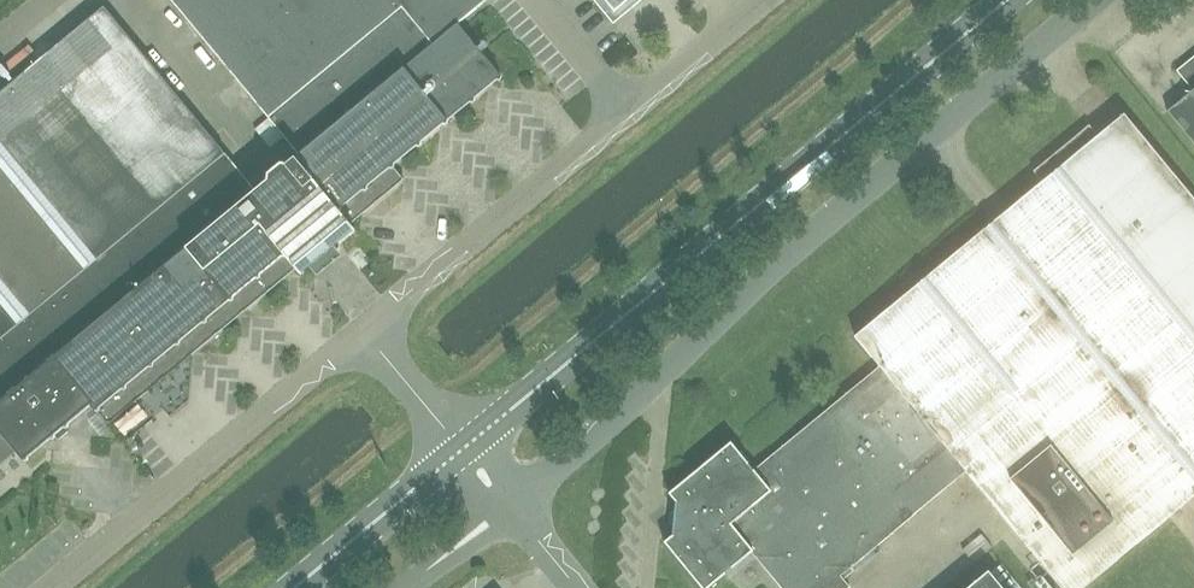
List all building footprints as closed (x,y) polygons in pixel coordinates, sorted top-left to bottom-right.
[(300,155),(287,166),(280,165),(269,174),(268,181),(256,191),(225,153),(156,209),(188,247),(54,358),(91,403),(89,404),(91,407),(94,404),(110,424),(297,269),(302,275),(315,264),(319,269),(337,255),(332,249),(356,230),(352,224),(405,180),(394,166),(503,76),(460,24),(435,44),(398,0),(172,0),(300,155)] [(435,44),(460,24),(488,0),(398,0),(435,44)] [(614,18),(636,0),(600,0),(614,18)] [(54,358),(188,247),(156,209),(225,153),(104,7),(0,94),(0,403),(54,358)] [(1193,142),(1193,57),(1178,71),(1193,91),(1169,112),(1193,142)] [(1043,182),(855,337),(880,367),(755,470),(732,442),(669,494),(676,502),(675,509),(670,514),(669,523),(673,529),(673,536),(665,543),(702,587),(709,587),(752,553),(781,587),(850,587),(851,587),(840,574),(966,471),(984,492),(1063,587),(1083,587),(1193,496),(1193,198),(1125,114),(1099,136),(1090,126),(1034,171),(1043,182)] [(54,358),(0,403),(0,467),(17,452),(25,461),(91,407),(89,404),(91,403),(54,358)] [(974,562),(993,547),(982,534),(963,549),(974,562)] [(990,571),(969,587),(1003,587),(990,571)]
